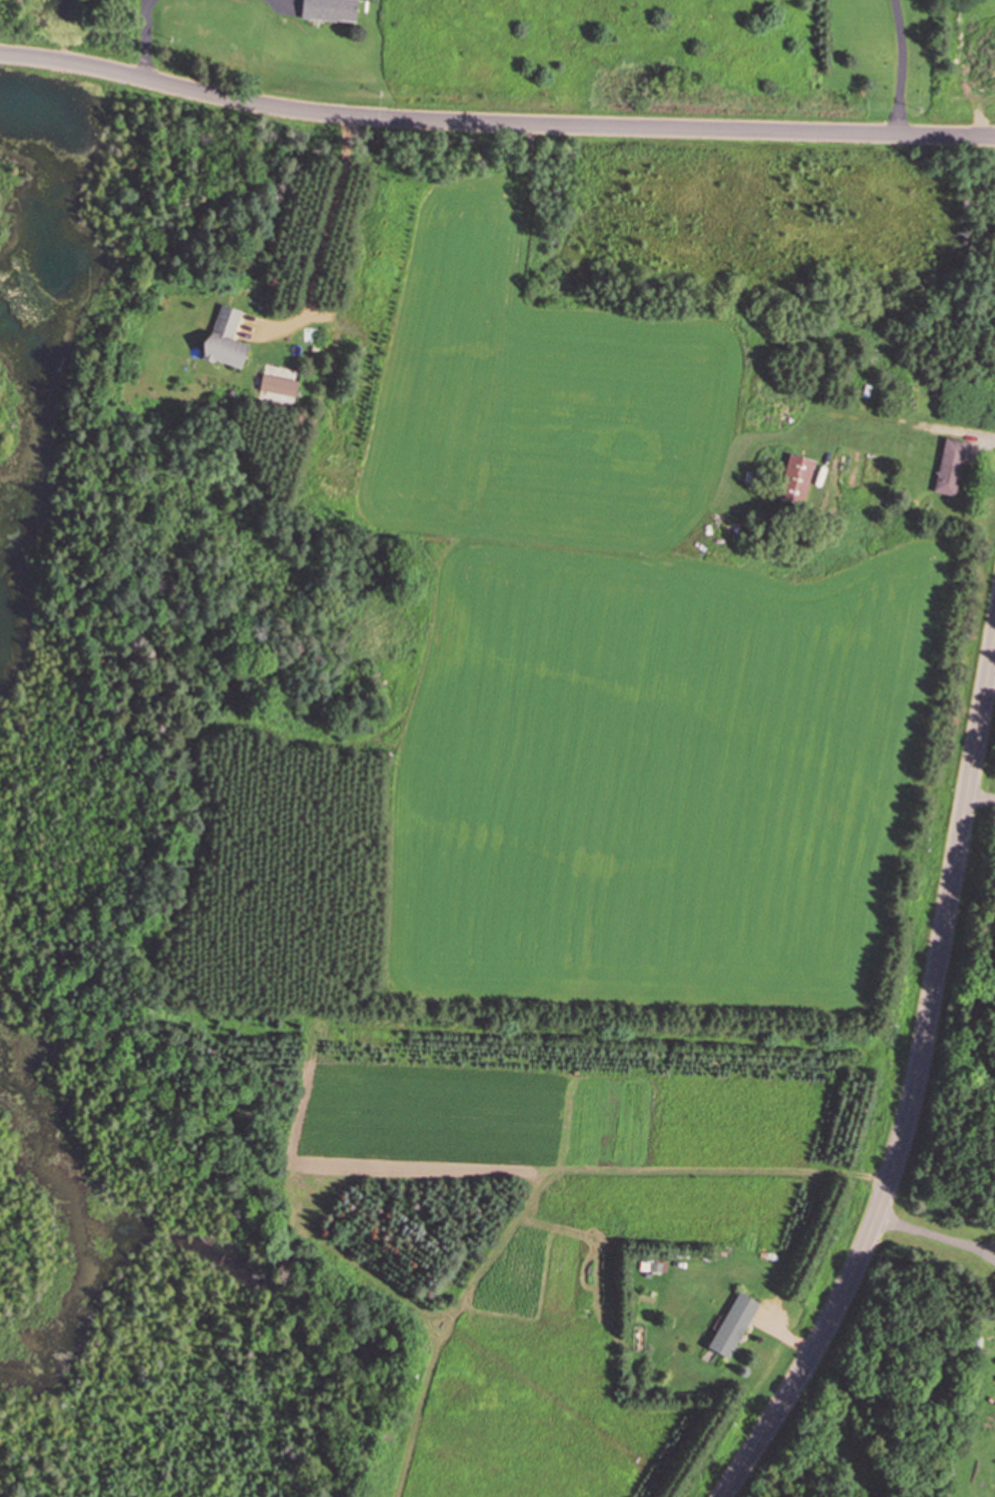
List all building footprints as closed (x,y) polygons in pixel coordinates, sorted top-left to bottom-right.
[(301,18),(355,22),(357,0),(302,0),(301,18)] [(240,368),(247,343),(232,339),(241,310),(220,304),(212,332),(206,330),(198,356),(240,368)] [(966,442),(944,437),(933,492),(955,496),(966,442)] [(805,504),(814,459),(787,454),(778,499),(805,504)] [(661,1271),(661,1263),(640,1263),(640,1271),(661,1271)] [(729,1359),(759,1302),(737,1291),(708,1348),(729,1359)]
